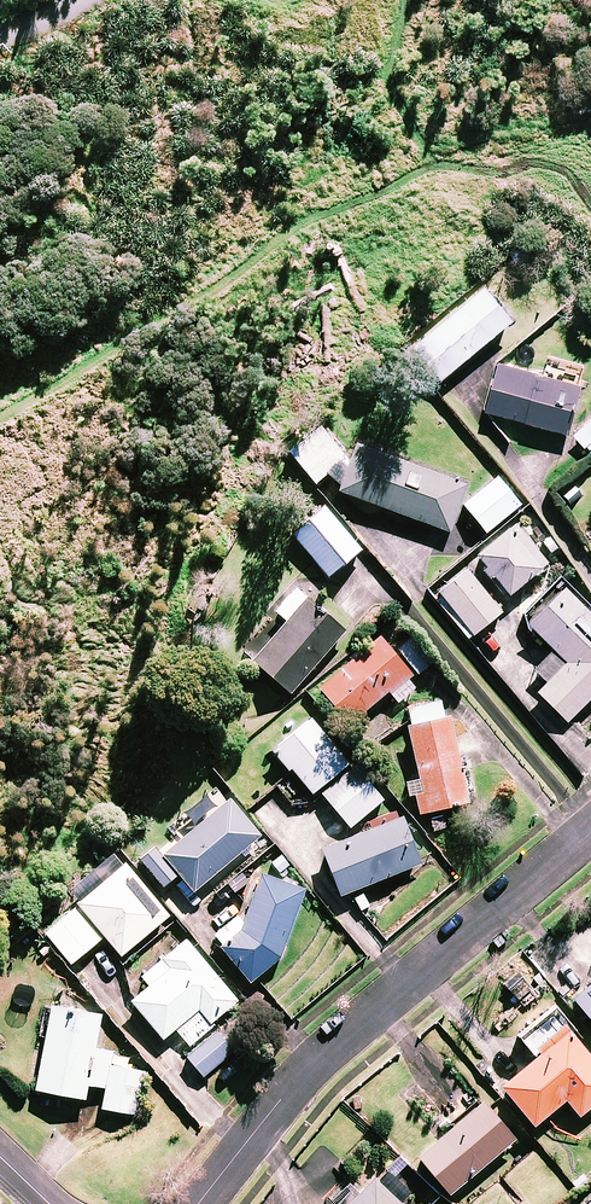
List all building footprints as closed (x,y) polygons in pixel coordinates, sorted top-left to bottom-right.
[(511,322),(484,289),(412,349),(440,382),(511,322)] [(583,382),(499,360),(487,409),(570,431),(583,382)] [(574,433),(585,446),(590,441),(590,419),(574,433)] [(346,458),(319,425),(288,450),(315,483),(346,458)] [(468,480),(362,440),(343,493),(449,532),(468,480)] [(520,505),(498,477),(464,505),(486,532),(520,505)] [(361,549),(323,505),(291,532),(329,577),(361,549)] [(547,562),(514,524),(477,556),(510,594),(547,562)] [(502,612),(468,568),(435,594),(469,638),(502,612)] [(345,631),(294,585),(265,618),(269,621),(243,650),(291,693),(345,631)] [(564,586),(527,623),(554,650),(535,669),(548,682),(538,692),(567,721),(590,698),(590,614),(564,586)] [(395,653),(380,635),(319,687),(350,723),(389,690),(399,702),(421,683),(415,677),(431,662),(410,639),(395,653)] [(469,801),(448,716),(445,717),(440,699),(408,707),(412,725),(408,726),(420,778),(412,780),(420,813),(469,801)] [(311,718),(270,753),(286,772),(291,767),(313,793),(349,763),(311,718)] [(383,800),(355,766),(322,793),(350,827),(383,800)] [(261,835),(230,798),(221,806),(211,794),(170,827),(178,837),(145,864),(163,886),(179,873),(194,891),(261,835)] [(420,863),(402,817),(323,849),(341,895),(420,863)] [(169,915),(124,861),(76,901),(121,955),(169,915)] [(305,891),(262,874),(235,943),(224,949),(250,981),(278,958),(305,891)] [(101,939),(75,908),(45,933),(71,964),(101,939)] [(238,1001),(187,939),(143,975),(150,985),(132,1000),(163,1038),(175,1028),(190,1046),(213,1026),(211,1023),(238,1001)] [(572,996),(590,1019),(590,981),(572,996)] [(101,1013),(52,1004),(36,1089),(85,1098),(88,1083),(107,1087),(103,1108),(137,1115),(145,1071),(110,1065),(113,1051),(95,1048),(101,1013)] [(552,1008),(519,1035),(536,1056),(502,1084),(534,1124),(566,1099),(579,1116),(590,1106),(590,1057),(552,1008)] [(234,1051),(217,1031),(187,1056),(204,1077),(234,1051)] [(515,1138),(483,1101),(418,1157),(451,1194),(515,1138)] [(381,1178),(350,1203),(407,1203),(381,1178)]
